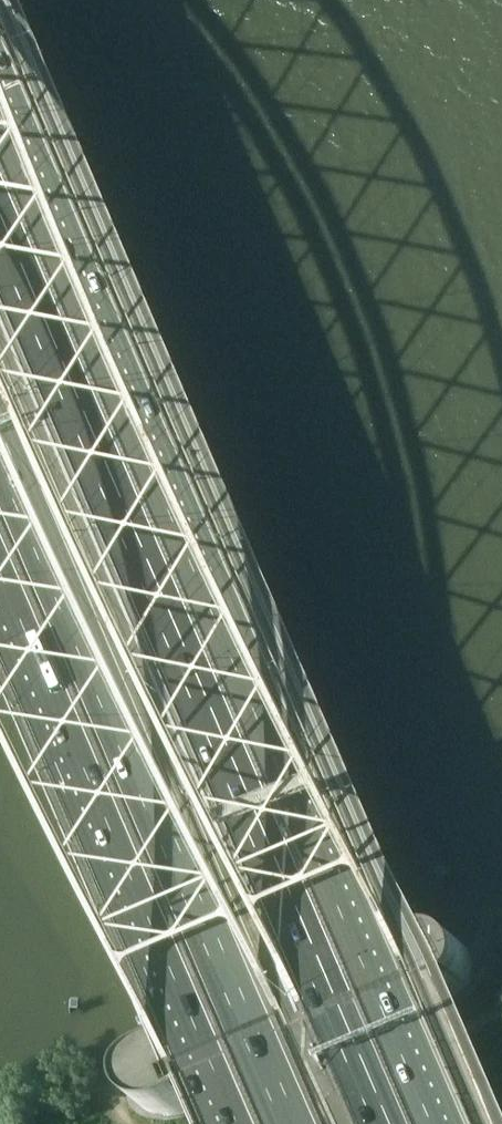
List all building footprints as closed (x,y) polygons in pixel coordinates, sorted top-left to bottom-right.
[(162,1120),(175,1118),(185,1115),(451,1002),(467,992),(476,981),(482,971),(483,965),(484,958),(481,953),(477,947),(470,944),(462,941),(457,940),(444,940),(430,943),(417,948),(160,1058),(148,1065),(141,1071),(134,1080),(129,1088),(127,1096),(128,1103),(130,1108),(133,1112),(139,1116),(149,1118),(162,1120)]
